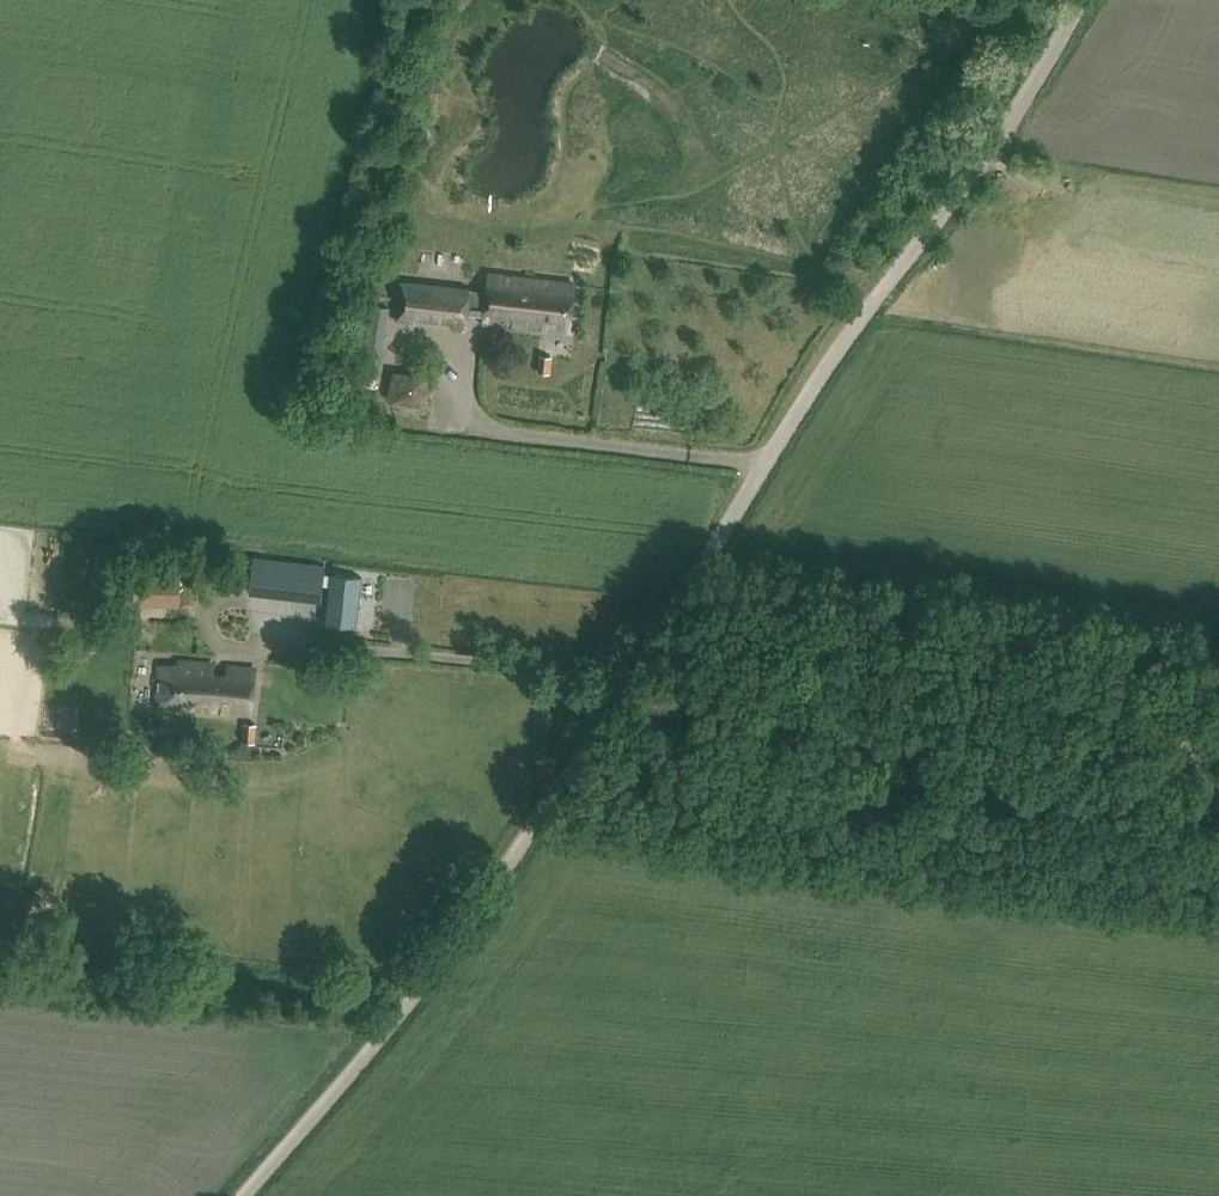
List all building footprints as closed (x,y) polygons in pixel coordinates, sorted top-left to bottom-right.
[(485,304),(483,322),(569,331),(574,284),(488,273),(486,292),(470,290),(470,289),(401,281),(396,320),(415,322),(415,317),(450,321),(449,325),(466,327),(468,303),(485,304)] [(391,317),(378,315),(374,349),(387,350),(391,317)] [(403,393),(403,410),(431,409),(431,381),(415,382),(415,392),(403,393)] [(325,568),(253,561),(251,586),(323,593),(325,568)] [(135,574),(134,604),(181,605),(181,575),(135,574)] [(362,577),(334,574),(328,626),(356,630),(362,577)] [(248,712),(253,668),(227,664),(227,674),(214,673),(214,663),(213,662),(178,658),(178,663),(159,661),(154,701),(248,712)] [(256,743),(257,724),(244,724),(243,742),(256,743)]
